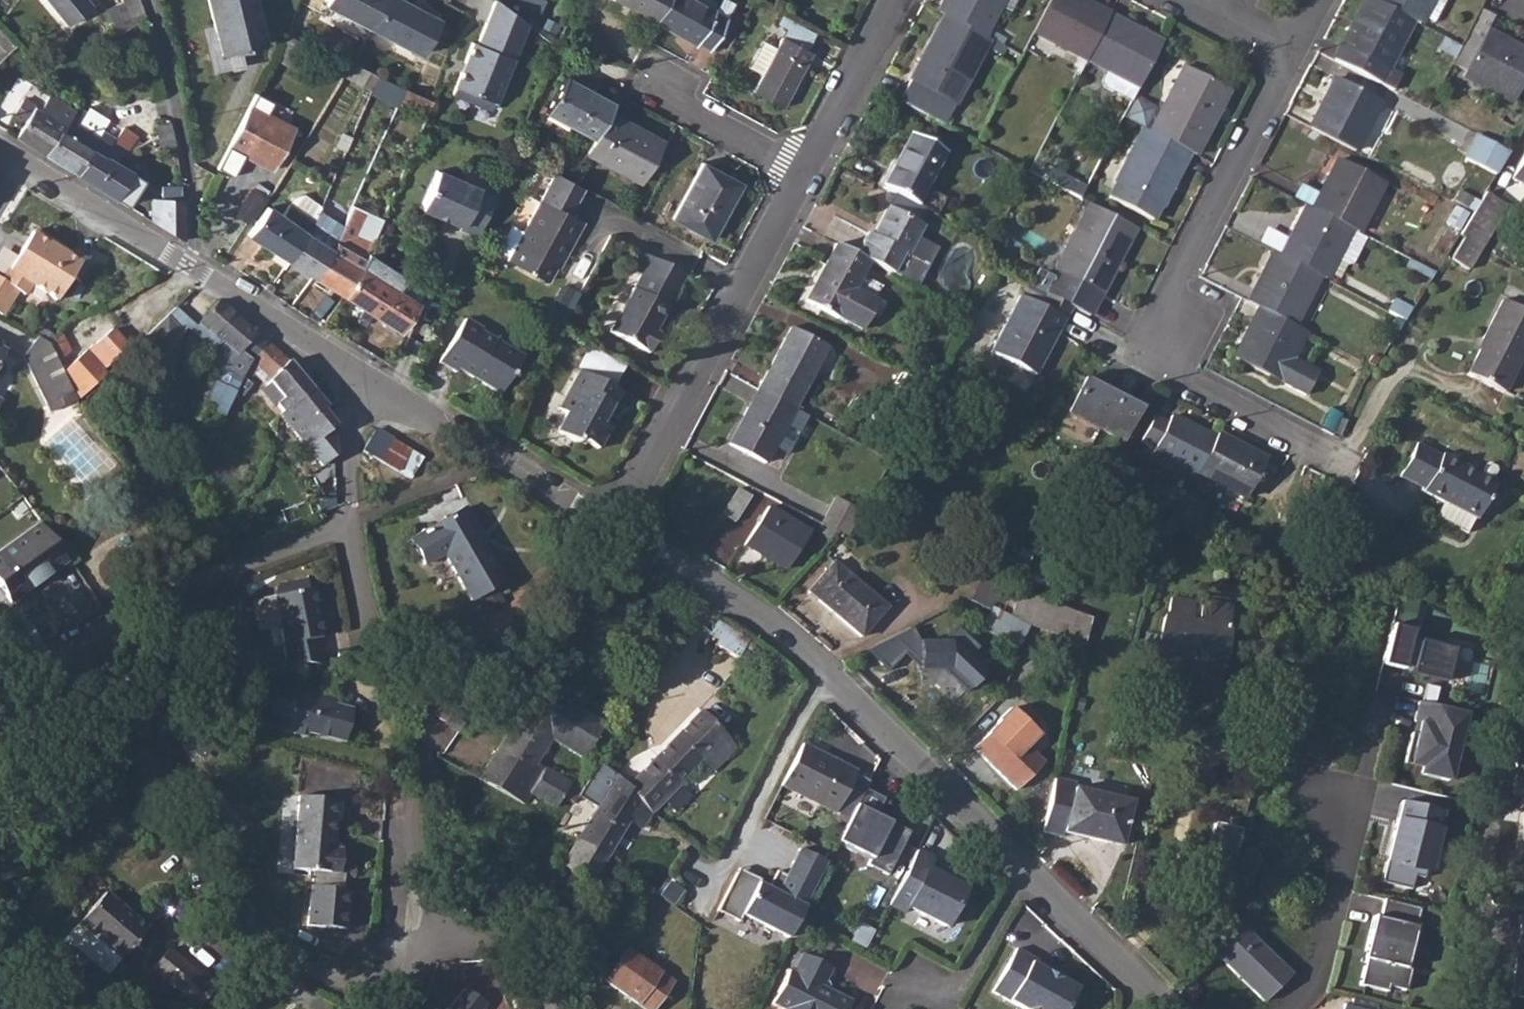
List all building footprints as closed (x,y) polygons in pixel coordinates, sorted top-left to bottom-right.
[(68,26),(91,7),(85,0),(46,0),(68,26)] [(117,37),(142,21),(136,0),(120,0),(122,4),(105,12),(117,37)] [(220,56),(264,45),(253,0),(206,0),(220,56)] [(371,30),(386,0),(328,0),(325,6),(371,30)] [(371,30),(419,55),(438,21),(398,0),(386,0),(371,30)] [(496,0),(479,45),(474,43),(454,95),(476,104),(479,97),(495,103),(526,23),(496,0)] [(654,25),(667,0),(612,0),(611,2),(654,25)] [(654,25),(696,47),(697,45),(709,51),(726,18),(715,12),(716,10),(698,0),(667,0),(654,25)] [(935,12),(943,16),(980,36),(999,0),(942,0),(935,12)] [(1031,33),(1083,60),(1106,16),(1075,0),(1048,0),(1031,33)] [(1333,60),(1391,90),(1399,75),(1386,68),(1411,20),(1374,0),(1364,0),(1333,60)] [(1411,20),(1417,23),(1421,16),(1432,22),(1443,0),(1374,0),(1411,20)] [(943,16),(897,102),(940,125),(983,46),(994,52),(997,45),(980,36),(943,16)] [(1106,16),(1083,60),(1105,73),(1136,88),(1159,45),(1106,16)] [(777,49),(763,75),(753,93),(781,108),(809,55),(806,53),(816,32),(792,19),(777,49)] [(1453,65),(1465,71),(1463,77),(1512,102),(1523,78),(1523,52),(1486,32),(1482,39),(1470,33),(1453,65)] [(285,35),(272,60),(304,76),(318,49),(285,35)] [(348,62),(342,78),(370,92),(376,76),(353,63),(348,62)] [(1183,66),(1149,132),(1188,153),(1194,156),(1227,89),(1183,66)] [(1335,78),(1309,128),(1354,151),(1380,101),(1335,78)] [(545,114),(593,139),(607,113),(612,104),(563,79),(545,114)] [(404,88),(397,104),(427,117),(434,100),(404,88)] [(24,122),(15,137),(43,155),(58,131),(61,133),(74,112),(47,96),(38,109),(23,100),(14,115),(24,122)] [(248,107),(227,148),(271,171),(292,129),(248,107)] [(58,131),(43,155),(76,175),(90,151),(101,158),(107,149),(120,158),(122,155),(126,154),(136,137),(121,128),(116,139),(103,131),(108,121),(91,110),(88,116),(76,110),(74,112),(61,133),(58,131)] [(593,139),(585,154),(639,183),(661,142),(607,113),(593,139)] [(158,126),(154,126),(156,139),(170,136),(168,123),(158,126)] [(1149,132),(1142,129),(1107,198),(1152,221),(1188,153),(1149,132)] [(1472,133),(1460,158),(1495,176),(1509,153),(1472,133)] [(907,135),(879,187),(913,205),(941,153),(907,135)] [(156,139),(151,140),(153,151),(173,146),(170,136),(156,139)] [(90,151),(76,175),(126,207),(142,181),(116,165),(120,158),(107,149),(101,158),(90,151)] [(1512,178),(1523,185),(1523,157),(1512,178)] [(1319,193),(1310,209),(1349,230),(1355,233),(1381,182),(1337,159),(1319,193)] [(1041,163),(1034,176),(1052,185),(1059,172),(1041,163)] [(701,164),(672,219),(710,240),(740,185),(701,164)] [(477,236),(494,196),(436,172),(420,210),(460,226),(460,229),(477,236)] [(570,182),(555,174),(508,260),(548,284),(560,262),(563,264),(586,223),(571,214),(584,190),(570,182)] [(253,186),(237,212),(256,223),(271,197),(253,186)] [(1460,233),(1458,236),(1461,237),(1480,247),(1505,203),(1485,193),(1476,205),(1471,214),(1460,233)] [(280,215),(267,207),(247,236),(275,254),(271,260),(285,269),(289,263),(310,228),(315,222),(321,206),(302,194),(293,197),(288,205),(280,215)] [(156,201),(156,226),(181,240),(181,229),(181,200),(156,201)] [(1133,229),(1089,204),(1054,270),(1042,292),(1069,306),(1087,316),(1099,294),(1133,229)] [(310,228),(289,263),(314,279),(331,254),(339,238),(327,230),(334,211),(321,206),(315,222),(310,228)] [(331,254),(314,279),(344,297),(363,268),(368,256),(383,220),(352,206),(339,238),(331,254)] [(1288,239),(1279,256),(1316,276),(1323,280),(1333,261),(1344,266),(1350,265),(1364,238),(1355,233),(1349,230),(1310,209),(1305,206),(1288,239)] [(864,232),(853,254),(866,261),(889,273),(915,288),(937,248),(914,236),(920,226),(884,207),(869,235),(864,232)] [(28,229),(0,279),(0,305),(10,288),(14,290),(21,295),(28,283),(54,298),(76,260),(59,251),(46,243),(48,240),(28,229)] [(1480,247),(1461,237),(1448,257),(1468,268),(1480,247)] [(853,254),(834,244),(802,302),(858,331),(876,300),(852,287),(866,261),(853,254)] [(1274,253),(1248,302),(1259,309),(1291,326),(1316,276),(1279,256),(1274,253)] [(363,268),(344,297),(399,332),(417,304),(397,292),(405,279),(368,256),(363,268)] [(650,260),(642,275),(609,333),(650,356),(662,335),(658,333),(678,295),(675,293),(683,278),(650,260)] [(1042,292),(1024,283),(990,352),(1034,375),(1069,306),(1042,292)] [(1391,300),(1385,310),(1400,318),(1405,307),(1391,300)] [(1466,372),(1503,392),(1523,354),(1523,312),(1503,300),(1482,338),(1485,339),(1466,372)] [(177,304),(145,335),(147,337),(162,350),(188,328),(227,362),(207,402),(227,412),(245,377),(252,364),(239,353),(255,334),(217,301),(214,305),(198,322),(177,304)] [(1291,326),(1259,309),(1233,358),(1303,396),(1317,371),(1290,357),(1303,332),(1291,326)] [(467,319),(439,363),(457,374),(459,369),(500,395),(523,357),(484,331),(485,329),(467,319)] [(59,327),(49,343),(49,346),(57,363),(70,352),(59,327)] [(788,328),(755,391),(792,410),(824,347),(788,328)] [(91,345),(61,372),(63,375),(71,391),(73,397),(75,401),(105,373),(102,369),(127,347),(111,329),(92,346),(91,345)] [(255,334),(239,353),(252,364),(267,343),(270,338),(258,330),(255,334)] [(36,337),(23,355),(46,405),(71,391),(63,375),(61,372),(57,363),(49,346),(49,343),(36,337)] [(267,343),(252,364),(259,370),(269,381),(267,383),(272,388),(282,400),(276,404),(282,412),(288,408),(290,410),(312,391),(292,367),(285,358),(267,343)] [(566,413),(555,432),(574,442),(577,437),(601,449),(612,430),(606,426),(624,394),(580,371),(559,409),(566,413)] [(1065,414),(1121,443),(1139,407),(1084,378),(1065,414)] [(312,391),(290,410),(301,423),(296,428),(311,446),(334,427),(321,411),(326,408),(312,391)] [(792,410),(755,391),(727,446),(763,465),(764,464),(789,415),(792,410)] [(1149,456),(1192,478),(1195,472),(1213,438),(1170,415),(1166,422),(1153,415),(1138,442),(1153,450),(1149,456)] [(423,459),(373,431),(361,453),(376,461),(376,464),(377,463),(411,481),(423,459)] [(1213,438),(1195,472),(1244,499),(1264,461),(1215,435),(1213,438)] [(1414,444),(1398,476),(1421,488),(1419,491),(1422,493),(1439,502),(1435,510),(1437,517),(1462,530),(1465,530),(1471,517),(1475,519),(1494,481),(1439,453),(1438,455),(1414,444)] [(736,488),(721,513),(734,521),(749,496),(736,488)] [(823,519),(828,522),(840,499),(835,497),(823,519)] [(840,499),(828,522),(848,533),(860,510),(840,499)] [(481,545),(476,536),(481,532),(466,507),(409,538),(425,566),(444,555),(471,601),(503,583),(481,545)] [(765,507),(742,543),(784,570),(807,532),(765,507)] [(0,551),(0,583),(13,601),(70,559),(41,521),(0,551)] [(832,562),(807,591),(859,636),(885,608),(832,562)] [(261,647),(263,658),(271,661),(324,664),(319,640),(323,639),(314,589),(273,594),(281,642),(261,647)] [(1012,613),(1010,617),(1022,622),(1034,597),(1020,591),(1012,613)] [(1034,597),(1022,622),(1035,627),(1084,645),(1090,618),(1034,597)] [(1145,632),(1141,653),(1155,656),(1153,666),(1176,672),(1177,662),(1193,665),(1191,675),(1219,681),(1231,629),(1227,629),(1231,606),(1201,600),(1199,607),(1191,605),(1192,603),(1170,598),(1166,615),(1164,614),(1159,635),(1145,632)] [(716,621),(701,645),(712,653),(716,647),(737,660),(748,640),(716,621)] [(1389,624),(1379,665),(1448,682),(1456,650),(1417,641),(1419,631),(1389,624)] [(904,631),(867,650),(890,672),(906,656),(920,670),(947,672),(969,693),(986,676),(968,659),(977,649),(953,627),(944,643),(918,643),(904,631)] [(273,697),(267,722),(285,726),(284,729),(305,735),(306,733),(340,741),(349,708),(319,701),(324,683),(299,677),(292,701),(273,697)] [(507,758),(492,783),(519,800),(535,773),(532,770),(551,739),(582,757),(602,724),(571,705),(566,714),(533,693),(498,752),(507,758)] [(1462,714),(1420,704),(1407,763),(1420,768),(1420,774),(1449,779),(1462,714)] [(440,720),(455,729),(459,731),(468,717),(449,706),(445,705),(441,707),(438,710),(437,714),(440,720)] [(700,711),(628,786),(641,803),(652,814),(664,801),(676,811),(691,796),(680,784),(701,761),(713,772),(736,747),(721,732),(700,711)] [(1012,733),(1000,722),(974,748),(1015,790),(1042,763),(1037,758),(1047,747),(1022,722),(1012,733)] [(803,743),(781,783),(836,811),(855,770),(803,743)] [(530,794),(543,803),(555,810),(561,799),(573,806),(582,790),(546,768),(530,794)] [(617,776),(577,840),(607,860),(641,803),(628,786),(617,776)] [(1074,784),(1055,779),(1043,833),(1061,837),(1063,833),(1064,829),(1090,835),(1089,839),(1119,846),(1129,803),(1073,789),(1074,784)] [(888,794),(867,784),(839,839),(859,849),(859,846),(874,854),(870,860),(890,870),(912,827),(879,810),(888,794)] [(295,839),(292,870),(339,875),(340,849),(333,848),(337,801),(298,797),(295,839)] [(1442,809),(1400,799),(1381,879),(1425,890),(1442,809)] [(1206,856),(1233,863),(1242,830),(1215,822),(1206,856)] [(577,840),(562,865),(592,883),(607,860),(577,840)] [(934,855),(920,848),(892,903),(908,911),(911,905),(949,924),(969,885),(929,865),(934,855)] [(768,892),(759,887),(737,876),(718,914),(740,925),(743,918),(788,941),(798,922),(801,914),(826,865),(799,852),(786,878),(777,874),(768,892)] [(312,888),(309,918),(332,925),(346,927),(349,891),(312,888)] [(105,893),(79,924),(120,960),(146,929),(105,893)] [(1421,907),(1384,898),(1379,919),(1372,917),(1361,960),(1364,963),(1358,987),(1389,995),(1390,990),(1407,994),(1414,967),(1407,965),(1421,907)] [(332,925),(309,918),(309,929),(346,932),(346,927),(332,925)] [(1210,949),(1262,1001),(1289,974),(1237,922),(1210,949)] [(1514,970),(1511,993),(1523,995),(1523,922),(1520,922),(1517,947),(1522,947),(1519,970),(1514,970)] [(168,946),(151,966),(198,1007),(215,987),(168,946)] [(995,993),(1023,1008),(1069,1008),(1080,990),(1054,974),(1057,968),(1021,948),(995,993)] [(605,980),(647,1008),(653,1008),(673,981),(628,949),(605,980)] [(772,1003),(784,1008),(850,1008),(852,1003),(824,989),(834,969),(804,954),(793,974),(788,971),(772,1003)] [(486,1003),(466,987),(449,1008),(481,1008),(486,1003)] [(1349,1005),(1365,1008),(1375,1008),(1376,1007),(1377,1005),(1350,998),(1349,1005)]
